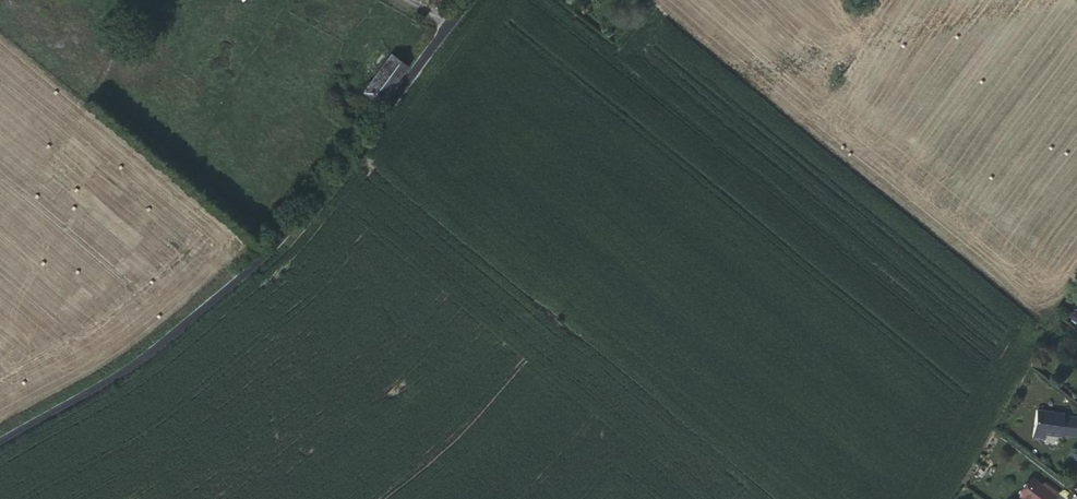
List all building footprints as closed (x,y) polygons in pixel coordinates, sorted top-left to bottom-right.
[(363,91),(380,104),(408,66),(391,54),(363,91)] [(1033,437),(1044,439),(1045,433),(1061,435),(1061,433),(1076,435),(1076,417),(1063,415),(1063,412),(1036,409),(1033,437)] [(1043,486),(1035,480),(1021,497),(1024,498),(1055,498),(1057,497),(1043,486)] [(1045,484),(1043,486),(1057,497),(1059,495),(1045,484)]
